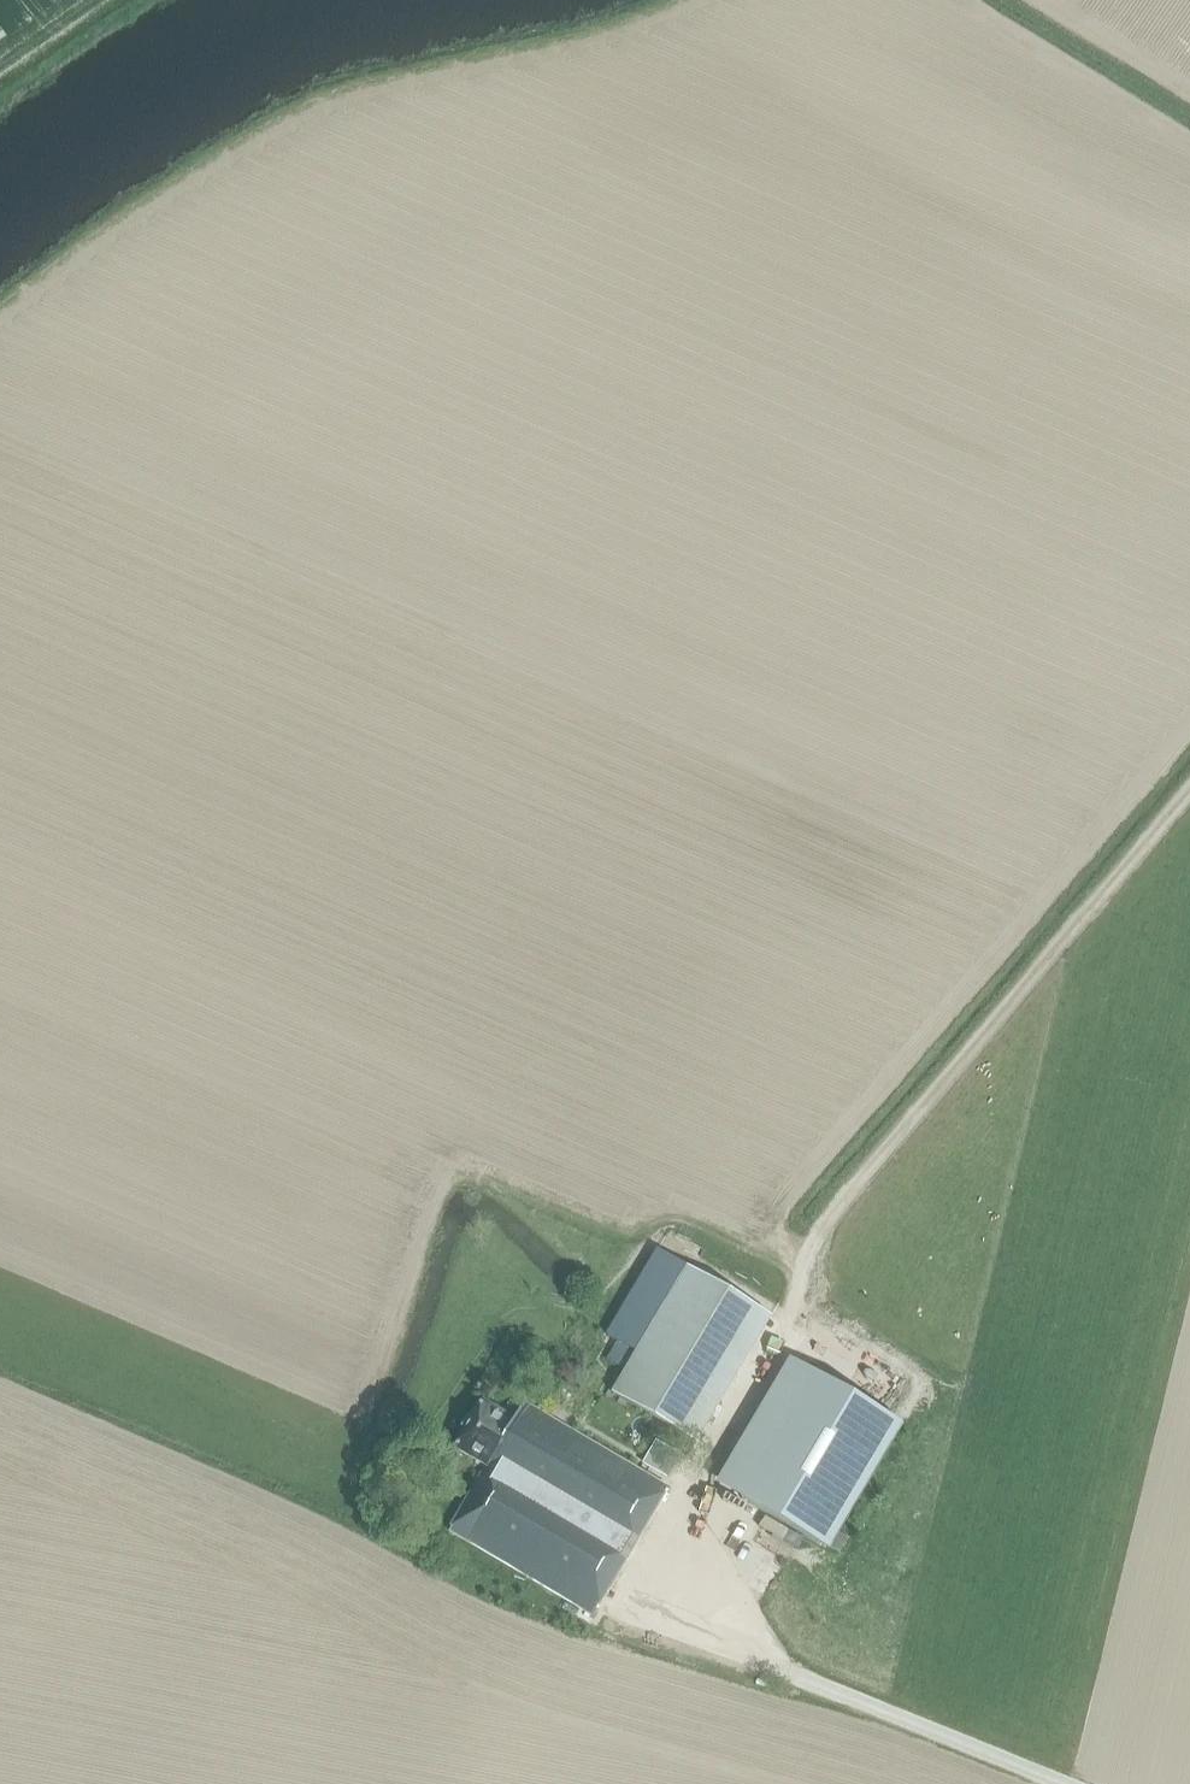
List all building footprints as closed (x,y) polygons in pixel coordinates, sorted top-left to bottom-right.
[(610,1394),(696,1445),(771,1320),(686,1269),(610,1394)] [(901,1425),(788,1359),(715,1484),(828,1550),(901,1425)] [(592,1615),(667,1488),(522,1404),(513,1420),(482,1403),(454,1448),(485,1466),(449,1529),(592,1615)] [(652,1465),(680,1474),(688,1451),(660,1441),(652,1465)]
